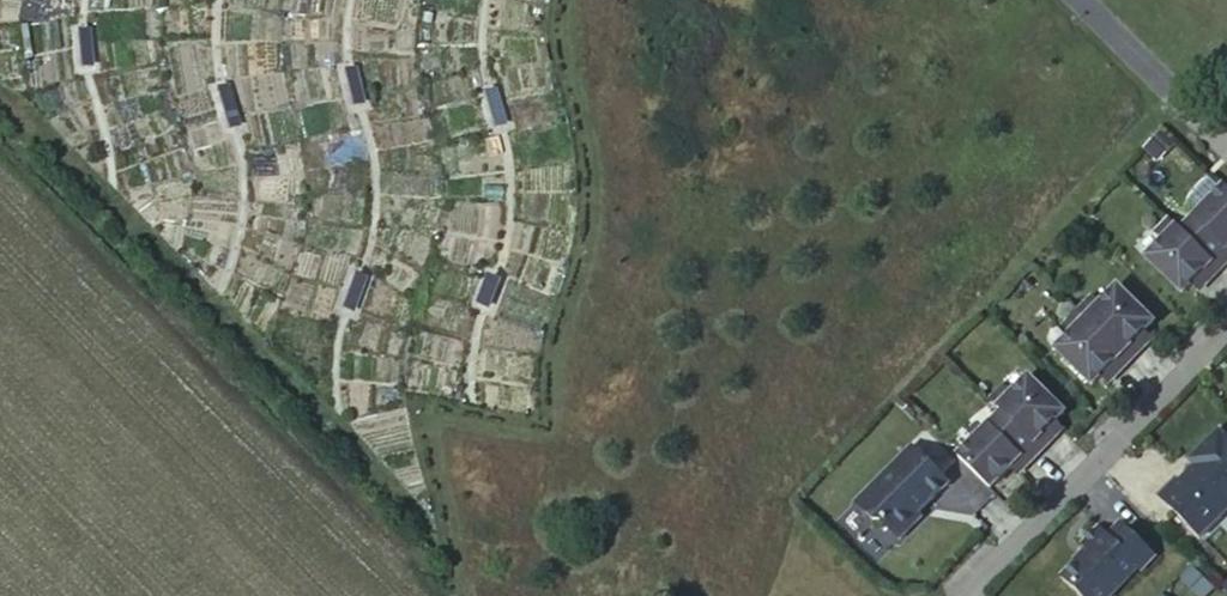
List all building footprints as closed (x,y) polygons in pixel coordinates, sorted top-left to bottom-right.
[(1222,193),(1177,238),(1215,275),(1226,263),(1226,260),(1221,254),(1226,248),(1226,199),(1222,193)] [(1202,289),(1215,275),(1177,238),(1166,226),(1152,240),(1159,248),(1143,265),(1178,299),(1187,290),(1195,282),(1202,289)] [(1195,282),(1187,290),(1194,297),(1202,289),(1195,282)] [(1148,329),(1113,295),(1097,312),(1089,304),(1075,318),(1124,368),(1138,354),(1130,347),(1138,339),(1148,329)] [(1111,381),(1124,368),(1075,318),(1060,333),(1068,341),(1052,357),(1087,391),(1096,382),(1104,374),(1111,381)] [(1130,347),(1138,354),(1146,346),(1138,339),(1130,347)] [(1104,374),(1096,382),(1103,389),(1111,381),(1104,374)] [(1059,420),(1024,386),(1008,402),(1000,395),(986,409),(997,421),(1035,458),(1048,445),(1041,438),(1049,430),(1059,420)] [(997,421),(953,465),(984,496),(1004,475),(1015,465),(1022,472),(1035,458),(997,421)] [(1049,430),(1041,438),(1048,445),(1056,437),(1049,430)] [(1214,434),(1182,467),(1189,473),(1173,489),(1171,487),(1155,505),(1195,543),(1226,510),(1226,446),(1214,434)] [(907,456),(854,511),(873,530),(876,533),(893,549),(917,524),(914,521),(944,491),(907,456)] [(1015,465),(1004,475),(1011,482),(1022,472),(1015,465)] [(1074,595),(1113,595),(1134,574),(1137,576),(1150,562),(1117,530),(1104,543),(1095,533),(1079,549),(1085,555),(1059,582),(1074,595)]
